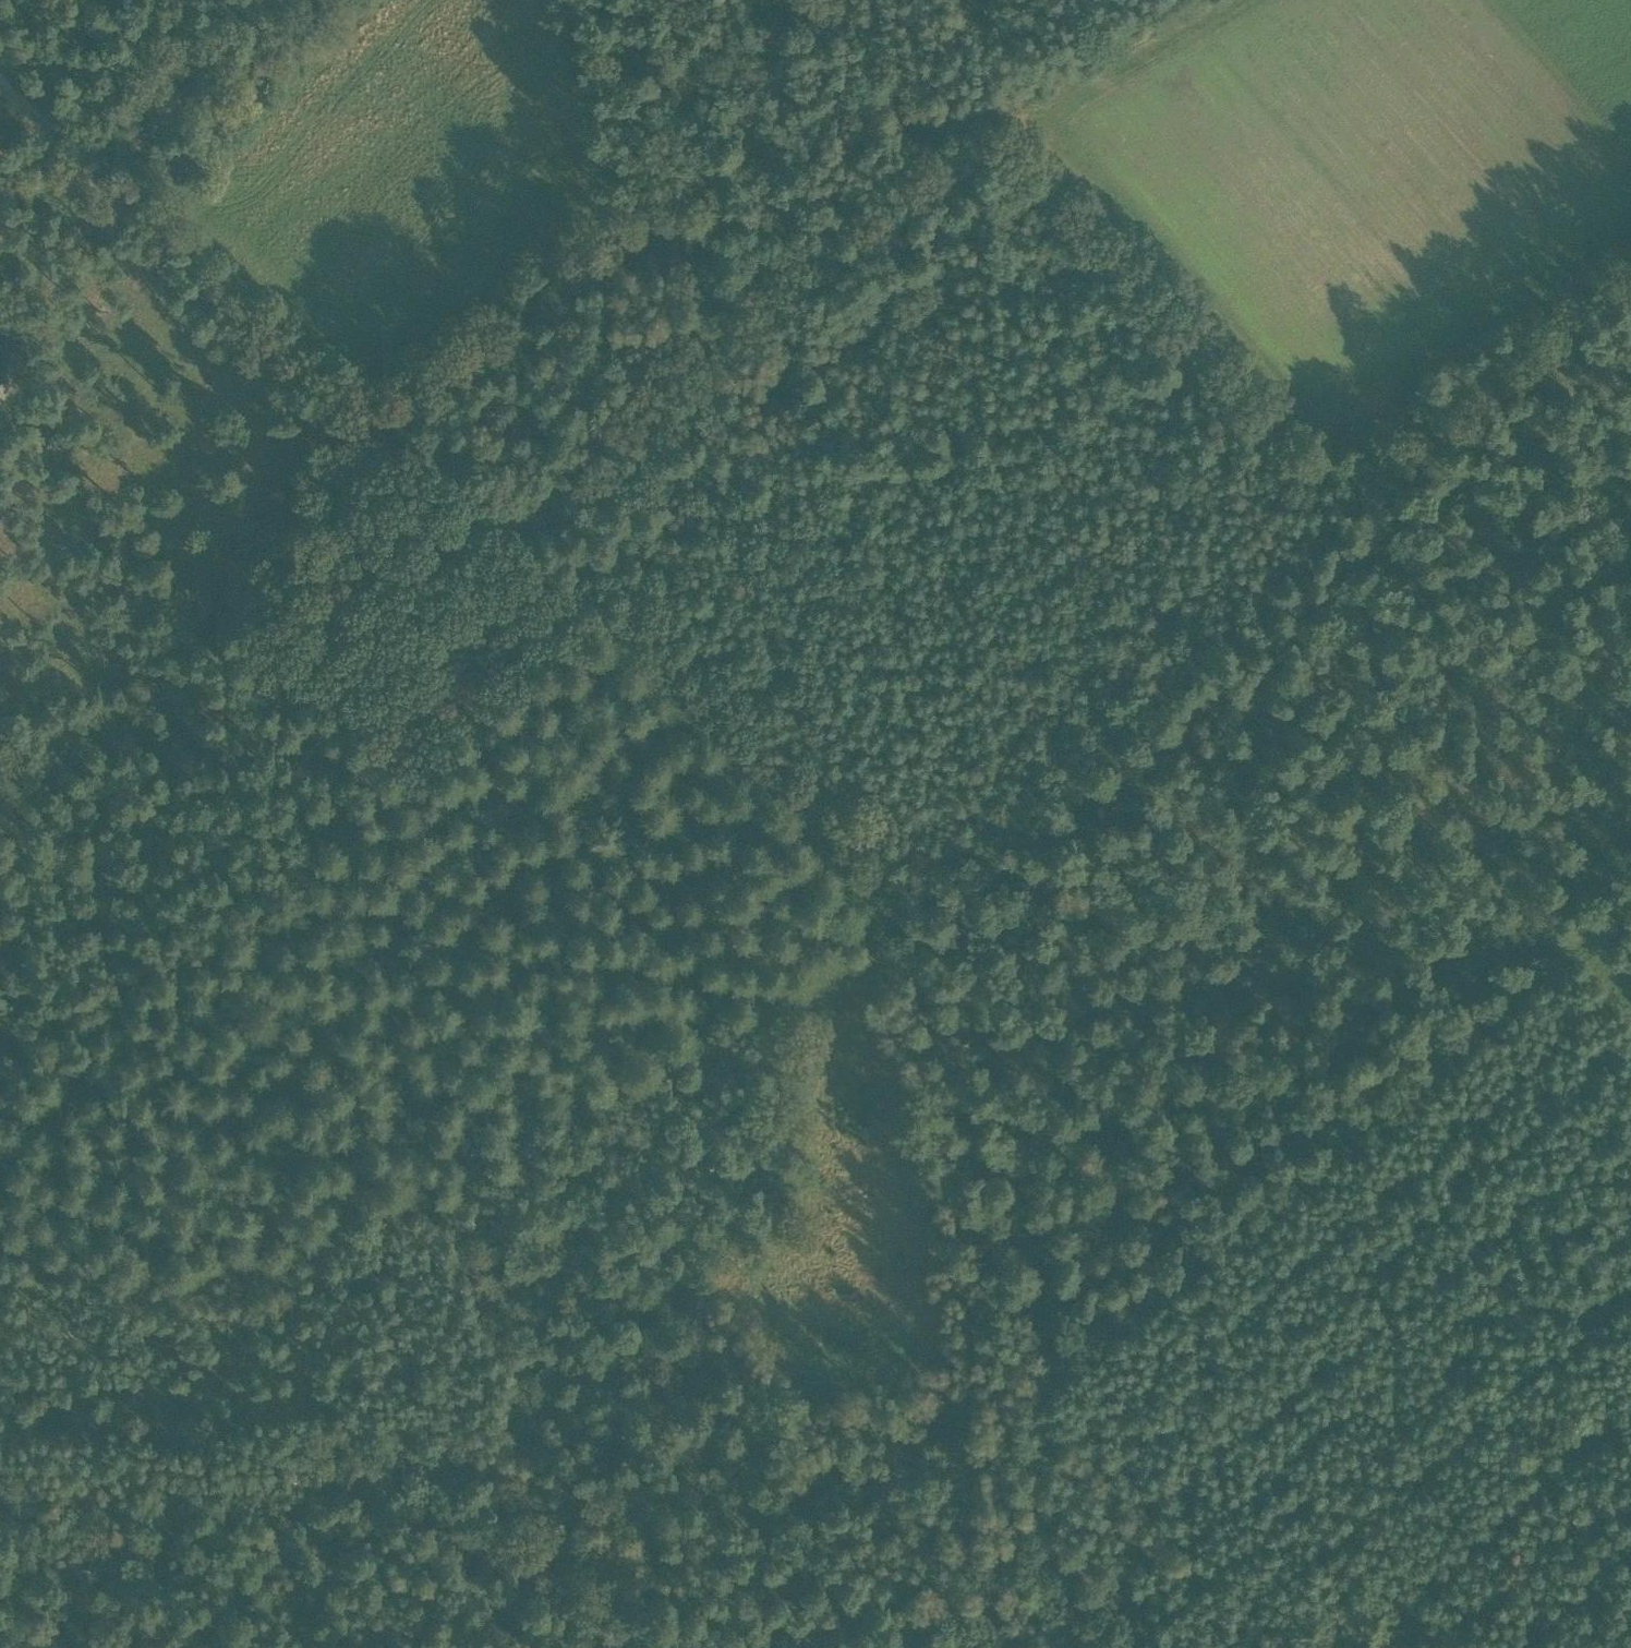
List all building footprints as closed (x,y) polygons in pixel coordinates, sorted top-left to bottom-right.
[(19,352),(2,346),(0,350),(0,402),(19,352)]
